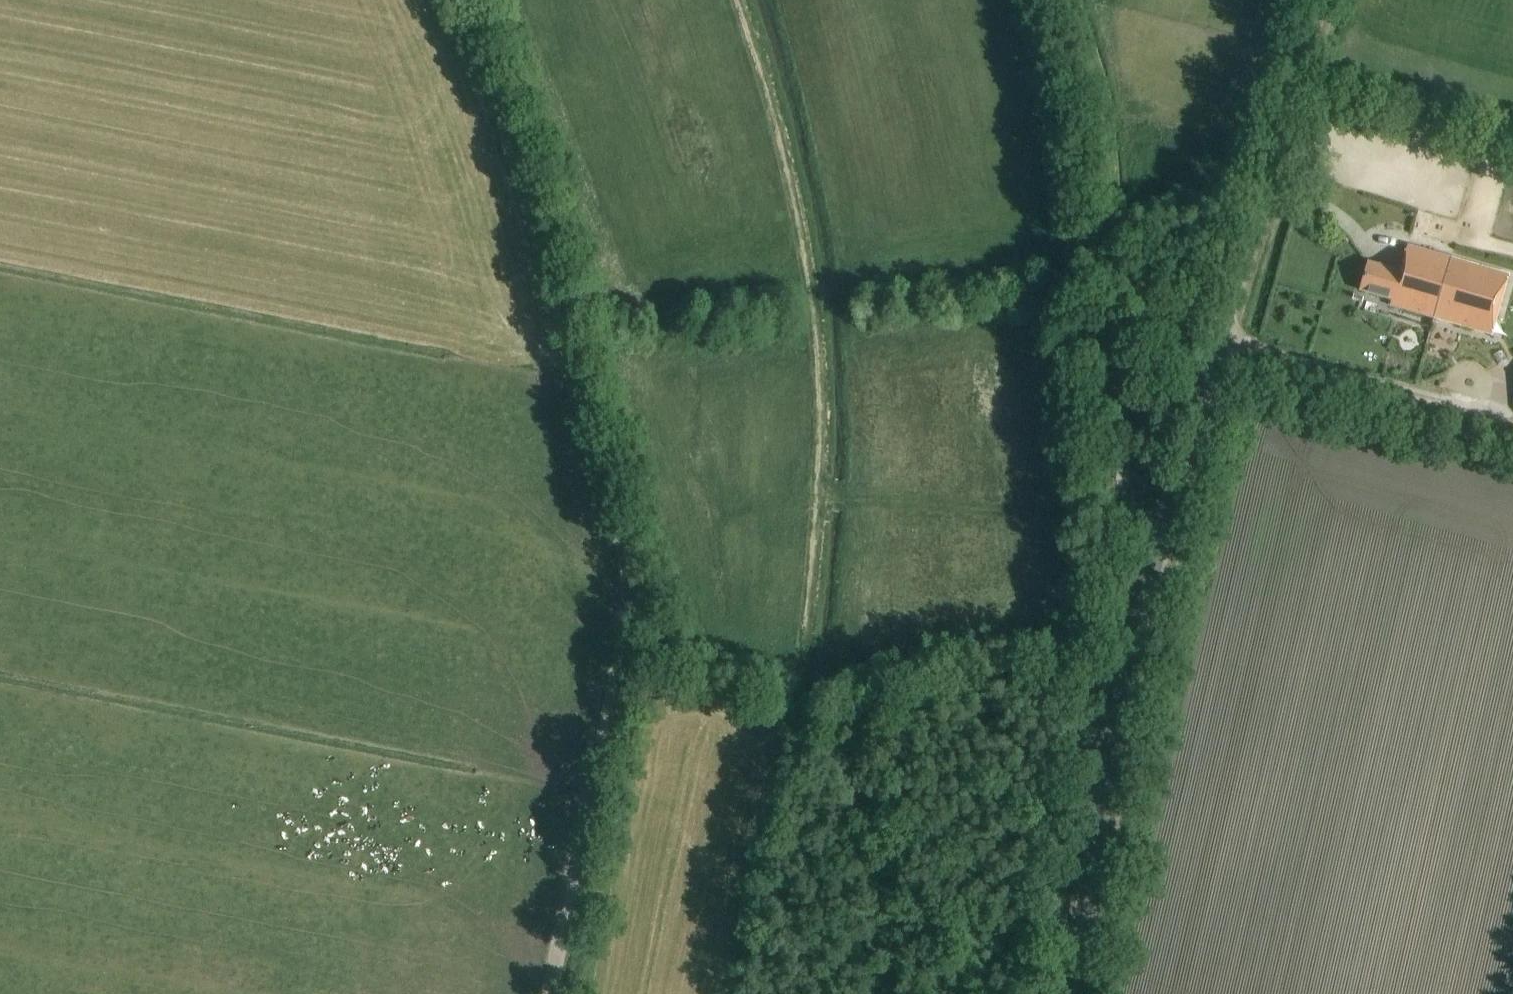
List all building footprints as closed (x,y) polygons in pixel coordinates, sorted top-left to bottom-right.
[(1390,306),(1460,327),(1491,336),(1507,277),(1408,248),(1399,272),(1371,264),(1361,291),(1392,300),(1390,306)]
